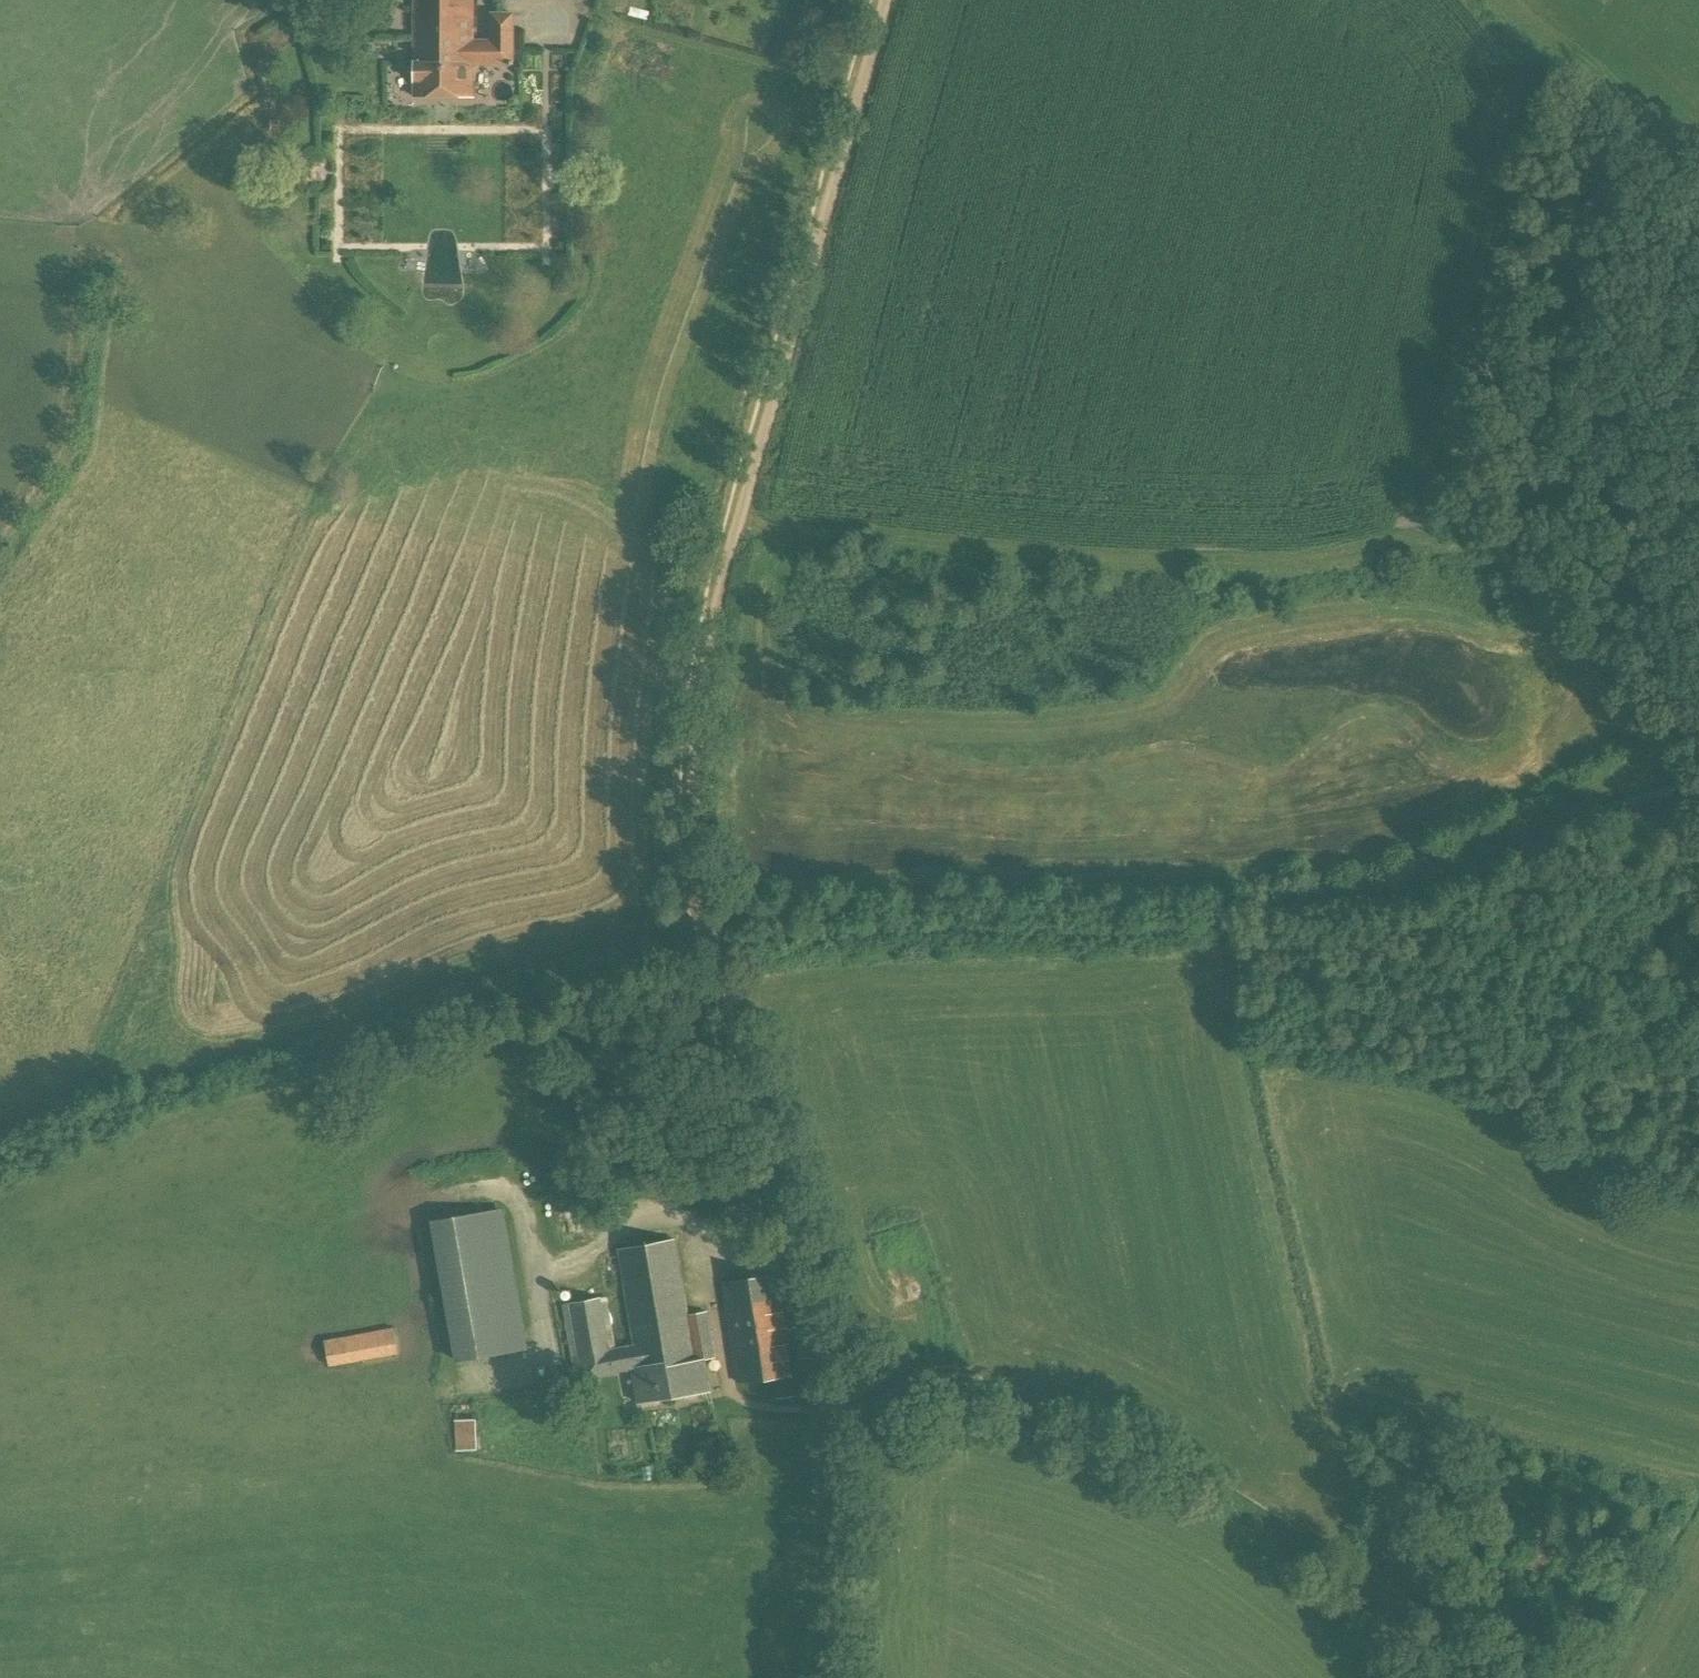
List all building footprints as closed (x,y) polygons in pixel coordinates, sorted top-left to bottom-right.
[(474,0),(414,0),(414,96),(473,97),(473,65),(514,65),(515,12),(489,12),(489,40),(475,40),(474,0)] [(647,20),(649,11),(631,7),(628,16),(647,20)] [(467,295),(467,281),(429,280),(428,294),(467,295)] [(455,1361),(528,1349),(504,1208),(431,1220),(455,1361)] [(688,1316),(675,1241),(619,1250),(635,1346),(615,1350),(607,1298),(564,1305),(576,1378),(632,1368),(638,1403),(710,1391),(704,1359),(714,1357),(707,1313),(688,1316)] [(797,1396),(794,1377),(778,1275),(721,1282),(735,1383),(773,1379),(776,1399),(797,1396)] [(329,1367),(399,1354),(394,1327),(324,1340),(329,1367)] [(456,1450),(477,1449),(476,1419),(455,1419),(456,1450)]
